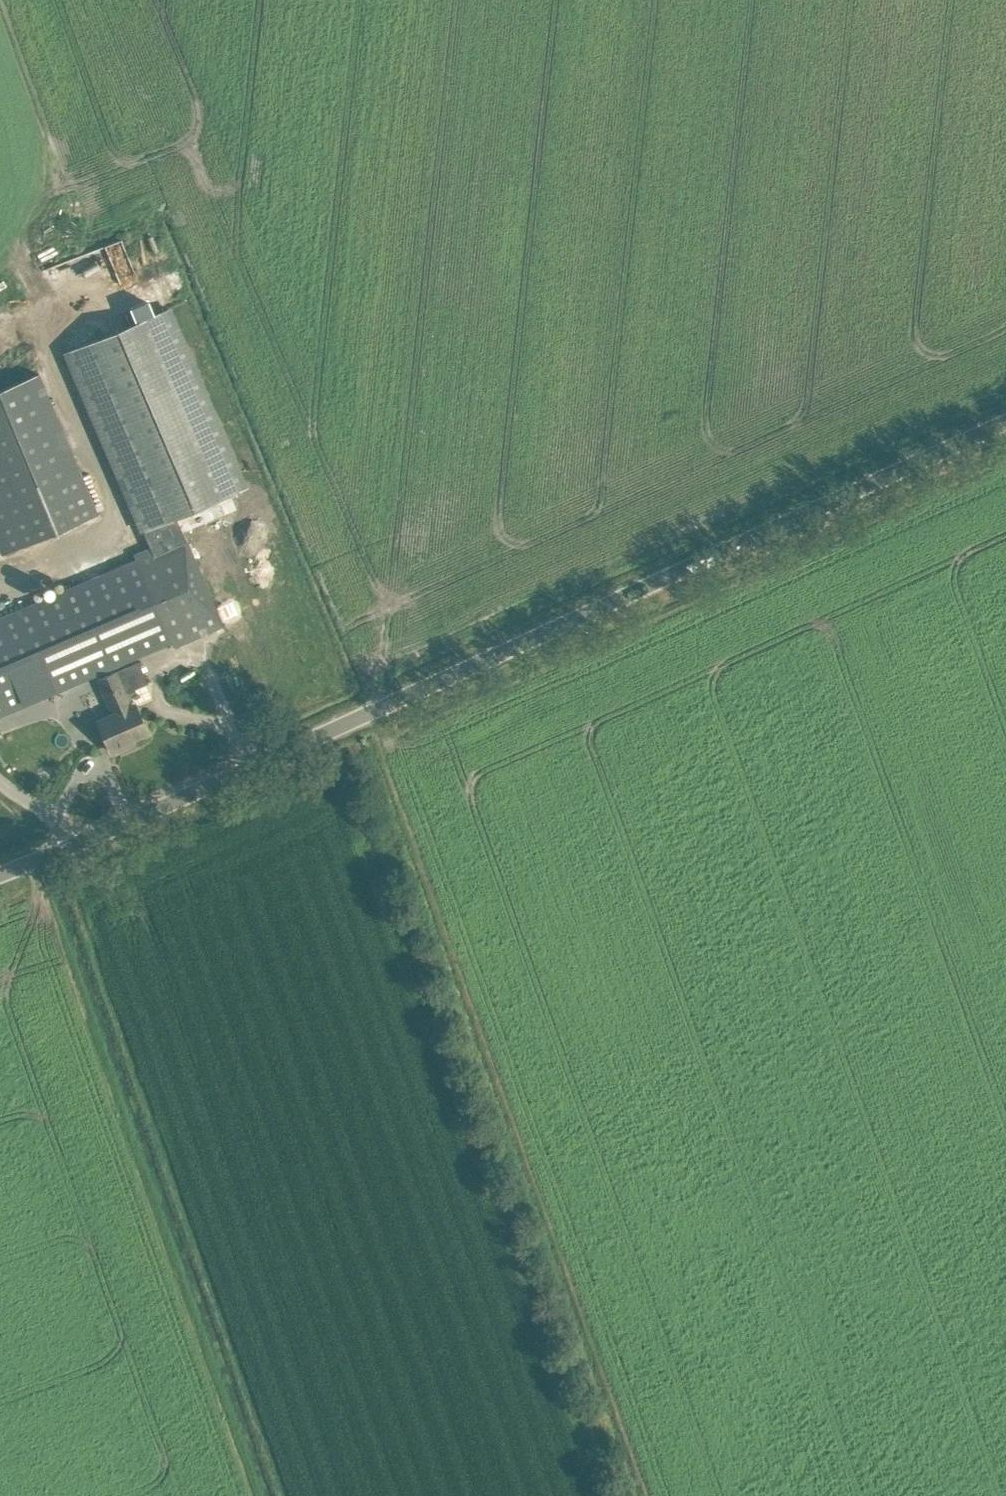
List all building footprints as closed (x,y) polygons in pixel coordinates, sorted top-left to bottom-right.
[(58,297),(116,274),(112,265),(130,258),(122,237),(47,267),(58,297)] [(185,534),(176,516),(248,486),(171,306),(63,351),(140,531),(144,530),(152,548),(185,534)] [(5,553),(57,531),(99,513),(80,468),(38,485),(0,395),(0,542),(5,553)] [(0,622),(0,714),(171,640),(174,645),(223,624),(185,534),(152,548),(135,555),(138,563),(0,622)] [(132,705),(126,692),(148,682),(138,660),(116,670),(98,678),(113,713),(98,720),(112,751),(127,744),(125,742),(147,732),(134,704),(132,705)]
